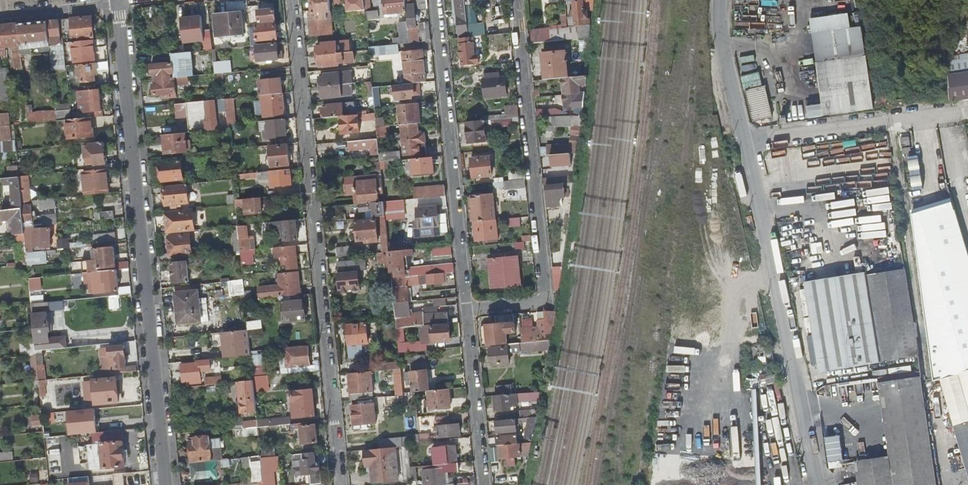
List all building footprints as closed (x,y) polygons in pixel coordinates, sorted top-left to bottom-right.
[(312,16),(308,17),(310,37),(332,34),(329,0),(310,0),(312,16)] [(365,15),(365,13),(365,10),(370,9),(370,0),(346,0),(347,12),(360,11),(360,16),(365,15)] [(405,0),(373,0),(374,9),(379,8),(379,12),(380,20),(386,19),(386,15),(407,13),(406,7),(405,0)] [(460,37),(461,37),(469,36),(468,25),(467,5),(466,2),(466,0),(456,0),(460,37)] [(592,12),(593,0),(583,0),(583,3),(573,3),(573,10),(570,10),(570,18),(568,18),(569,27),(579,26),(590,25),(590,20),(588,20),(588,13),(592,12)] [(257,6),(247,6),(249,29),(255,28),(255,26),(274,24),(272,11),(257,12),(257,6)] [(407,13),(408,23),(410,44),(420,43),(419,33),(420,33),(420,28),(417,28),(417,22),(420,20),(420,17),(419,16),(418,15),(416,15),(415,6),(406,7),(407,13)] [(379,12),(369,13),(370,21),(380,20),(379,12)] [(239,13),(213,16),(215,36),(240,34),(239,13)] [(61,19),(63,33),(72,33),(72,37),(79,37),(80,38),(93,37),(92,17),(61,19)] [(549,31),(550,42),(580,39),(579,26),(569,27),(567,27),(567,19),(561,19),(562,26),(567,29),(549,31)] [(52,68),(66,66),(64,45),(61,45),(58,20),(47,21),(51,55),(52,68)] [(19,24),(22,52),(23,57),(51,55),(47,21),(19,24)] [(431,21),(421,21),(421,41),(431,41),(431,21)] [(188,24),(189,38),(206,37),(205,23),(188,24)] [(392,43),(392,46),(395,46),(410,44),(408,23),(399,24),(400,42),(392,43)] [(485,23),(468,25),(469,36),(474,36),(486,34),(485,23)] [(12,46),(12,53),(22,52),(19,24),(0,26),(0,47),(12,46)] [(255,31),(256,42),(276,40),(274,24),(255,26),(255,28),(249,29),(249,31),(255,31)] [(579,26),(580,39),(590,38),(591,25),(590,25),(579,26)] [(812,34),(816,62),(867,56),(861,30),(812,34)] [(477,63),(476,54),(474,36),(469,36),(461,37),(463,64),(477,63)] [(206,37),(189,38),(189,47),(207,45),(206,37)] [(352,38),(339,40),(341,51),(354,50),(352,38)] [(98,48),(97,41),(73,44),(75,63),(96,61),(95,48),(98,48)] [(315,48),(316,56),(336,54),(335,43),(321,44),(321,47),(315,48)] [(256,47),(254,47),(256,62),(282,60),(282,52),(277,52),(277,45),(256,47)] [(425,83),(422,57),(421,51),(409,53),(409,50),(402,51),(406,85),(414,84),(418,84),(425,83)] [(151,63),(151,73),(155,73),(156,79),(174,78),(191,76),(190,52),(178,53),(178,57),(158,59),(158,63),(151,63)] [(561,79),(567,78),(565,52),(543,54),(545,81),(561,79)] [(352,63),(351,53),(336,54),(316,56),(317,66),(323,66),(324,69),(337,67),(337,64),(352,63)] [(823,116),(873,109),(867,56),(816,62),(823,116)] [(98,72),(97,62),(78,65),(79,74),(82,74),(83,80),(96,79),(95,72),(98,72)] [(215,75),(229,74),(229,63),(214,64),(215,74),(215,75)] [(8,100),(5,68),(0,68),(0,100),(8,100)] [(351,72),(325,75),(325,78),(319,78),(320,87),(339,85),(352,84),(351,72)] [(949,75),(950,100),(967,97),(967,72),(949,75)] [(500,74),(483,76),(485,98),(507,95),(505,77),(500,78),(500,74)] [(566,95),(563,95),(563,104),(566,104),(566,111),(574,110),(574,108),(583,107),(587,76),(567,78),(561,79),(562,87),(566,87),(566,95)] [(174,78),(156,79),(156,84),(152,84),(153,94),(161,94),(161,98),(175,97),(174,78)] [(259,81),(260,96),(266,96),(281,94),(280,79),(259,81)] [(419,94),(418,84),(414,84),(414,86),(395,89),(396,101),(411,99),(411,97),(415,97),(415,94),(419,94)] [(339,85),(320,87),(321,97),(327,96),(327,99),(340,98),(339,85)] [(765,86),(746,90),(753,121),(773,116),(765,86)] [(100,89),(80,91),(82,112),(72,113),(72,118),(82,117),(92,116),(103,115),(100,89)] [(283,116),(281,94),(266,96),(268,118),(283,116)] [(223,100),(226,124),(230,124),(239,123),(237,99),(223,100)] [(186,103),(188,125),(193,125),(193,132),(217,130),(214,100),(186,103)] [(322,109),(322,118),(339,117),(353,115),(352,103),(327,106),(327,109),(322,109)] [(9,104),(0,105),(0,140),(10,139),(9,125),(10,125),(10,113),(12,113),(11,104),(9,104)] [(401,118),(395,118),(396,127),(400,126),(418,125),(417,112),(420,111),(419,104),(400,106),(400,114),(401,118)] [(486,116),(486,120),(519,116),(518,106),(505,107),(505,114),(486,116)] [(72,118),(72,113),(71,109),(57,110),(57,120),(67,119),(72,118)] [(57,120),(57,110),(28,112),(29,123),(57,120)] [(356,115),(357,121),(375,120),(374,113),(356,115)] [(358,133),(357,121),(356,115),(353,115),(339,117),(340,134),(358,133)] [(777,124),(787,123),(787,115),(777,117),(777,124)] [(91,127),(93,126),(92,116),(82,117),(72,118),(67,119),(69,137),(91,135),(91,127)] [(492,124),(519,121),(519,116),(486,120),(492,124)] [(286,145),(285,135),(281,136),(281,131),(285,130),(284,120),(266,121),(266,131),(263,131),(264,138),(272,138),(273,146),(286,145)] [(385,120),(375,120),(376,128),(386,128),(385,120)] [(487,140),(485,120),(468,122),(470,142),(487,140)] [(419,133),(418,125),(400,126),(400,135),(395,135),(395,140),(401,140),(403,158),(426,156),(424,137),(422,135),(422,133),(419,133)] [(377,139),(385,138),(385,136),(389,135),(388,127),(386,128),(376,128),(377,139)] [(226,129),(219,130),(220,139),(227,139),(227,137),(226,129)] [(186,152),(185,133),(163,135),(165,154),(186,152)] [(576,153),(579,136),(571,135),(569,146),(563,146),(563,154),(570,153),(576,153)] [(909,136),(900,138),(901,145),(910,144),(909,136)] [(377,139),(363,140),(364,150),(371,150),(371,155),(379,154),(377,139)] [(3,140),(3,152),(17,151),(17,140),(3,140)] [(107,164),(105,141),(85,143),(87,164),(96,163),(96,165),(107,164)] [(287,147),(269,149),(271,167),(288,166),(287,147)] [(398,153),(379,154),(379,156),(379,162),(379,163),(399,161),(398,153)] [(563,154),(551,156),(552,166),(570,164),(570,153),(563,154)] [(490,157),(472,159),(473,178),(492,176),(490,157)] [(167,171),(167,180),(184,178),(182,158),(161,160),(162,171),(167,171)] [(434,173),(433,158),(413,160),(414,175),(434,173)] [(9,166),(10,177),(19,176),(18,166),(9,166)] [(107,170),(87,172),(88,193),(109,192),(107,170)] [(290,185),(289,170),(244,173),(244,176),(257,175),(257,178),(269,178),(270,186),(290,185)] [(510,172),(510,180),(525,179),(524,171),(510,172)] [(346,178),(347,190),(357,189),(358,196),(359,204),(378,203),(377,194),(382,193),(380,174),(346,178)] [(10,187),(11,201),(11,208),(22,207),(22,203),(19,176),(10,177),(3,178),(4,188),(10,187)] [(510,180),(505,181),(506,188),(526,187),(525,179),(510,180)] [(28,183),(20,183),(22,203),(30,202),(28,183)] [(189,203),(187,183),(164,185),(165,205),(173,204),(173,207),(177,207),(176,204),(189,203)] [(565,190),(565,184),(554,185),(546,186),(547,196),(558,196),(558,199),(566,199),(566,194),(568,194),(568,190),(565,190)] [(414,190),(414,200),(446,198),(445,188),(414,190)] [(348,197),(358,196),(357,189),(347,190),(348,197)] [(474,222),(496,219),(493,195),(472,198),(474,222)] [(261,213),(260,198),(234,200),(234,206),(244,206),(245,214),(261,213)] [(55,208),(54,199),(22,203),(22,207),(24,228),(32,227),(57,225),(56,216),(37,218),(37,221),(32,221),(32,216),(35,216),(34,211),(31,211),(31,206),(41,204),(41,209),(55,208)] [(950,199),(913,215),(933,379),(942,376),(960,370),(967,396),(967,251),(950,199)] [(383,202),(384,210),(401,208),(400,201),(383,202)] [(360,212),(365,212),(373,211),(373,218),(375,217),(385,217),(384,210),(383,202),(378,203),(359,204),(360,212)] [(13,222),(14,237),(16,236),(25,236),(24,228),(22,207),(11,208),(8,208),(1,209),(2,219),(8,218),(11,215),(15,215),(16,222),(13,222)] [(437,209),(417,212),(419,229),(439,227),(437,209)] [(96,220),(114,219),(113,211),(95,212),(96,220)] [(192,211),(171,212),(172,231),(193,229),(192,211)] [(385,217),(375,217),(377,237),(379,237),(380,253),(389,253),(385,217)] [(521,225),(520,217),(508,218),(509,226),(521,225)] [(484,240),(487,239),(497,238),(496,219),(474,222),(476,241),(484,240)] [(278,222),(278,230),(282,229),(282,237),(286,237),(287,240),(287,241),(296,241),(296,240),(295,221),(278,222)] [(372,221),(354,223),(356,242),(367,241),(367,243),(374,243),(372,221)] [(271,230),(278,230),(278,222),(270,222),(271,230)] [(245,250),(248,250),(247,237),(244,237),(243,224),(237,225),(237,227),(239,251),(245,250)] [(33,238),(32,227),(24,228),(25,236),(25,239),(33,238)] [(50,230),(36,231),(36,240),(35,240),(36,249),(51,247),(50,230)] [(116,234),(94,235),(94,244),(116,242),(116,234)] [(190,235),(173,236),(174,247),(170,247),(170,252),(157,253),(158,262),(179,260),(179,255),(192,254),(190,235)] [(16,244),(18,244),(25,243),(25,239),(25,236),(16,236),(16,244)] [(25,243),(18,244),(20,266),(28,265),(27,254),(25,243)] [(453,246),(433,246),(433,255),(453,255),(453,246)] [(296,269),(294,247),(274,248),(274,259),(281,258),(282,270),(296,269)] [(351,247),(336,248),(337,257),(352,256),(351,247)] [(83,263),(84,274),(85,274),(117,270),(121,270),(130,269),(129,263),(117,264),(115,249),(93,251),(94,261),(83,263)] [(389,253),(390,267),(391,279),(405,278),(405,273),(409,273),(408,258),(414,257),(413,250),(389,253)] [(45,265),(44,252),(31,253),(27,254),(28,265),(28,267),(45,265)] [(380,253),(376,254),(377,265),(384,265),(384,268),(390,267),(389,253),(380,253)] [(519,256),(490,259),(492,286),(521,284),(519,256)] [(364,261),(337,264),(339,291),(351,290),(352,293),(357,293),(359,292),(359,289),(360,289),(359,272),(365,272),(364,261)] [(191,262),(171,264),(172,284),(193,282),(191,262)] [(416,270),(416,277),(424,277),(444,275),(454,274),(453,266),(416,270)] [(86,284),(90,284),(95,284),(95,292),(96,294),(119,291),(117,270),(85,274),(86,284)] [(867,276),(880,364),(918,357),(904,271),(867,276)] [(867,273),(804,282),(820,373),(880,364),(867,276),(867,273)] [(259,287),(260,299),(283,297),(299,295),(298,274),(279,275),(279,286),(259,287)] [(445,284),(444,275),(424,277),(424,286),(445,284)] [(425,286),(424,286),(424,277),(416,277),(412,278),(412,282),(421,281),(422,286),(425,286)] [(406,287),(405,278),(391,279),(393,304),(408,303),(407,287),(406,287)] [(195,291),(175,292),(177,324),(198,322),(195,291)] [(299,300),(299,295),(283,297),(283,302),(281,302),(283,321),(304,320),(303,300),(299,300)] [(120,299),(111,300),(111,307),(120,307),(120,299)] [(417,327),(417,317),(409,318),(408,303),(393,304),(395,318),(396,329),(415,327),(417,327)] [(544,319),(538,320),(538,326),(521,328),(521,342),(551,340),(555,312),(544,312),(544,319)] [(46,314),(32,315),(33,328),(34,338),(35,343),(49,342),(48,332),(50,332),(50,322),(47,322),(46,314)] [(424,317),(417,317),(417,327),(425,326),(424,317)] [(450,341),(448,323),(431,325),(433,342),(450,341)] [(481,329),(482,345),(509,343),(508,333),(516,332),(516,323),(482,325),(481,329)] [(365,325),(345,327),(347,347),(360,346),(367,345),(366,340),(365,325)] [(396,329),(397,335),(416,333),(415,327),(396,329)] [(222,333),(224,358),(250,356),(250,350),(248,331),(222,333)] [(86,346),(124,342),(123,332),(108,333),(109,336),(85,339),(86,346)] [(20,339),(21,357),(36,355),(35,351),(35,343),(34,338),(20,339)] [(54,349),(70,348),(70,340),(53,342),(54,349)] [(527,352),(549,350),(551,340),(521,342),(509,343),(509,347),(509,352),(527,350),(527,352)] [(125,346),(110,347),(110,350),(106,350),(106,357),(110,356),(112,370),(127,368),(125,346)] [(281,373),(313,371),(313,365),(308,365),(306,346),(284,347),(285,358),(279,358),(281,373)] [(360,346),(347,347),(348,359),(361,358),(360,346)] [(510,363),(509,352),(509,347),(491,348),(492,364),(510,363)] [(253,354),(255,369),(266,368),(264,353),(253,354)] [(210,371),(209,359),(168,362),(169,371),(182,370),(183,382),(200,381),(200,372),(210,371)] [(412,381),(413,392),(415,392),(428,391),(429,391),(427,363),(411,364),(411,373),(404,373),(405,381),(412,381)] [(960,370),(942,376),(948,394),(949,397),(967,460),(967,396),(960,370)] [(372,398),(370,372),(348,374),(351,401),(372,398)] [(267,383),(266,374),(252,375),(253,382),(253,384),(267,383)] [(843,382),(844,388),(865,385),(869,410),(884,408),(891,459),(856,464),(859,484),(890,484),(889,473),(934,467),(921,377),(880,383),(879,377),(843,382)] [(90,380),(91,398),(92,404),(118,402),(116,378),(90,380)] [(83,399),(91,398),(90,380),(81,381),(83,399)] [(253,382),(240,383),(243,415),(256,414),(253,384),(253,382)] [(497,386),(497,395),(511,394),(511,385),(497,386)] [(311,388),(287,390),(287,394),(291,393),(293,414),(314,413),(311,388)] [(447,409),(445,390),(429,391),(428,391),(430,410),(447,409)] [(516,406),(516,400),(516,394),(511,394),(497,395),(494,395),(495,410),(514,409),(514,406),(516,406)] [(402,395),(384,397),(384,404),(403,403),(402,395)] [(358,405),(351,406),(353,426),(366,425),(375,425),(373,404),(371,404),(371,402),(358,402),(358,405)] [(537,418),(539,410),(520,411),(520,419),(537,418)] [(3,428),(30,426),(29,415),(2,417),(3,428)] [(269,418),(270,425),(276,425),(292,423),(292,416),(269,418)] [(500,447),(531,445),(537,418),(520,419),(497,420),(498,432),(518,431),(518,426),(520,426),(520,423),(530,423),(526,441),(518,441),(518,437),(498,438),(499,447),(500,447)] [(307,425),(306,422),(292,423),(276,425),(276,428),(280,428),(281,432),(291,431),(291,428),(300,428),(302,443),(316,442),(315,425),(307,425)] [(447,423),(438,424),(439,428),(433,428),(433,432),(438,432),(439,439),(460,437),(459,426),(450,427),(450,423),(447,423)] [(31,433),(30,426),(3,428),(4,435),(31,433)] [(243,429),(237,429),(238,438),(259,437),(258,434),(258,428),(255,428),(243,429)] [(125,466),(121,431),(94,434),(95,446),(102,445),(104,468),(125,466)] [(194,441),(190,441),(191,461),(221,458),(220,439),(210,439),(210,436),(194,437),(194,441)] [(407,436),(408,439),(408,444),(420,443),(419,436),(407,436)] [(408,444),(408,439),(382,440),(382,449),(388,448),(408,447),(408,444)] [(520,454),(529,454),(531,445),(500,447),(501,459),(507,459),(507,466),(515,465),(515,458),(520,458),(520,454)] [(273,446),(260,447),(261,457),(269,456),(274,456),(273,446)] [(370,466),(371,472),(372,483),(391,482),(388,448),(382,449),(365,450),(366,466),(370,466)] [(435,466),(449,465),(447,448),(433,449),(435,466)] [(0,452),(0,460),(12,459),(12,451),(0,452)] [(315,463),(314,453),(292,454),(294,475),(308,474),(310,484),(320,484),(318,462),(315,463)] [(263,478),(271,478),(269,456),(261,457),(263,478)] [(250,457),(243,458),(244,469),(251,469),(250,457)] [(250,457),(251,469),(252,482),(258,482),(263,481),(263,478),(261,457),(250,457)] [(220,463),(191,466),(192,481),(197,480),(203,480),(221,478),(220,463)] [(452,466),(452,464),(449,465),(435,466),(435,470),(423,471),(424,481),(446,479),(446,473),(456,472),(456,466),(452,466)] [(934,467),(889,473),(890,484),(936,484),(934,467)]
